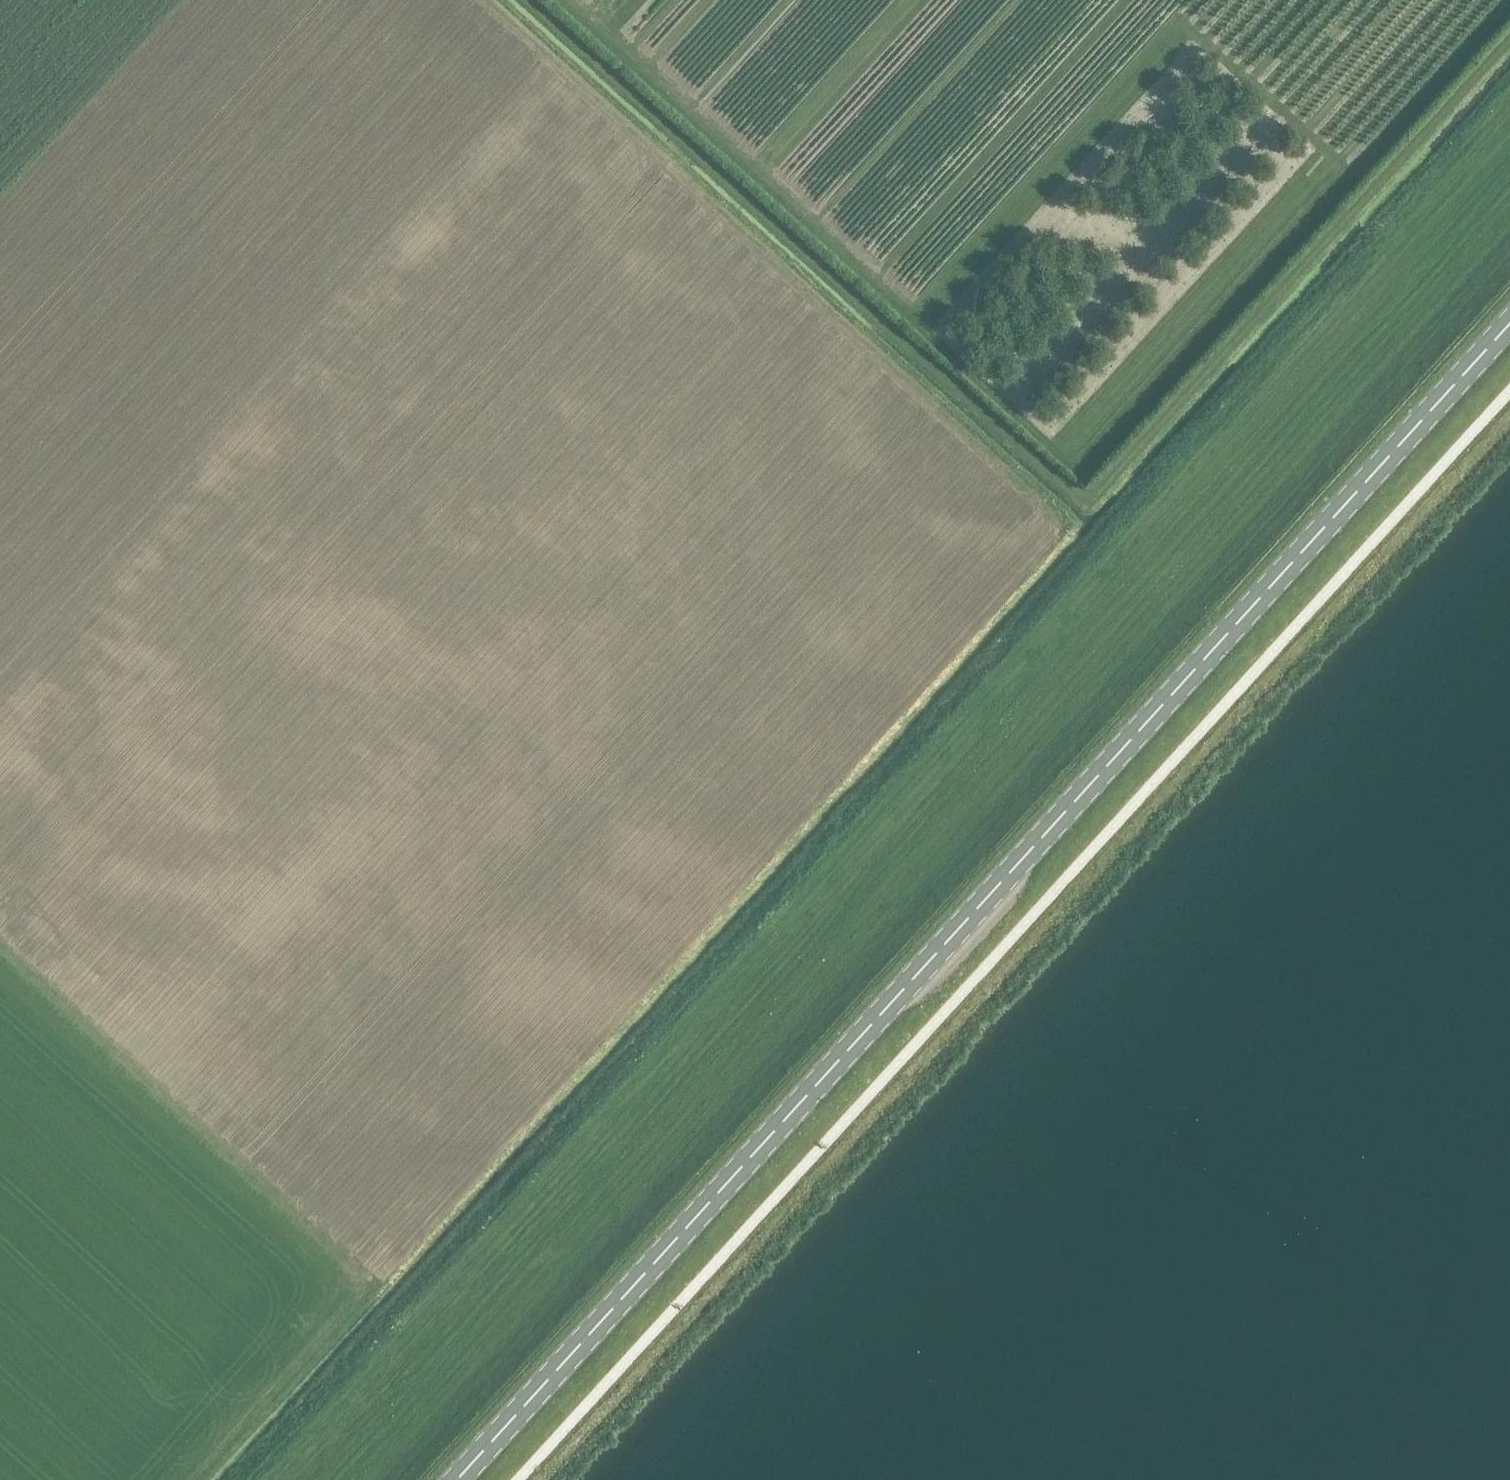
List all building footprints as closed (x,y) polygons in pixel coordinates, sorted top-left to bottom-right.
[(1179,122),(1193,124),(1195,112),(1180,111),(1179,122)] [(1021,203),(1015,216),(1029,222),(1034,209),(1021,203)] [(1006,306),(997,315),(1008,326),(1017,318),(1006,306)] [(1126,363),(1144,354),(1140,344),(1121,354),(1126,363)] [(1108,438),(1097,443),(1104,457),(1115,452),(1108,438)]
